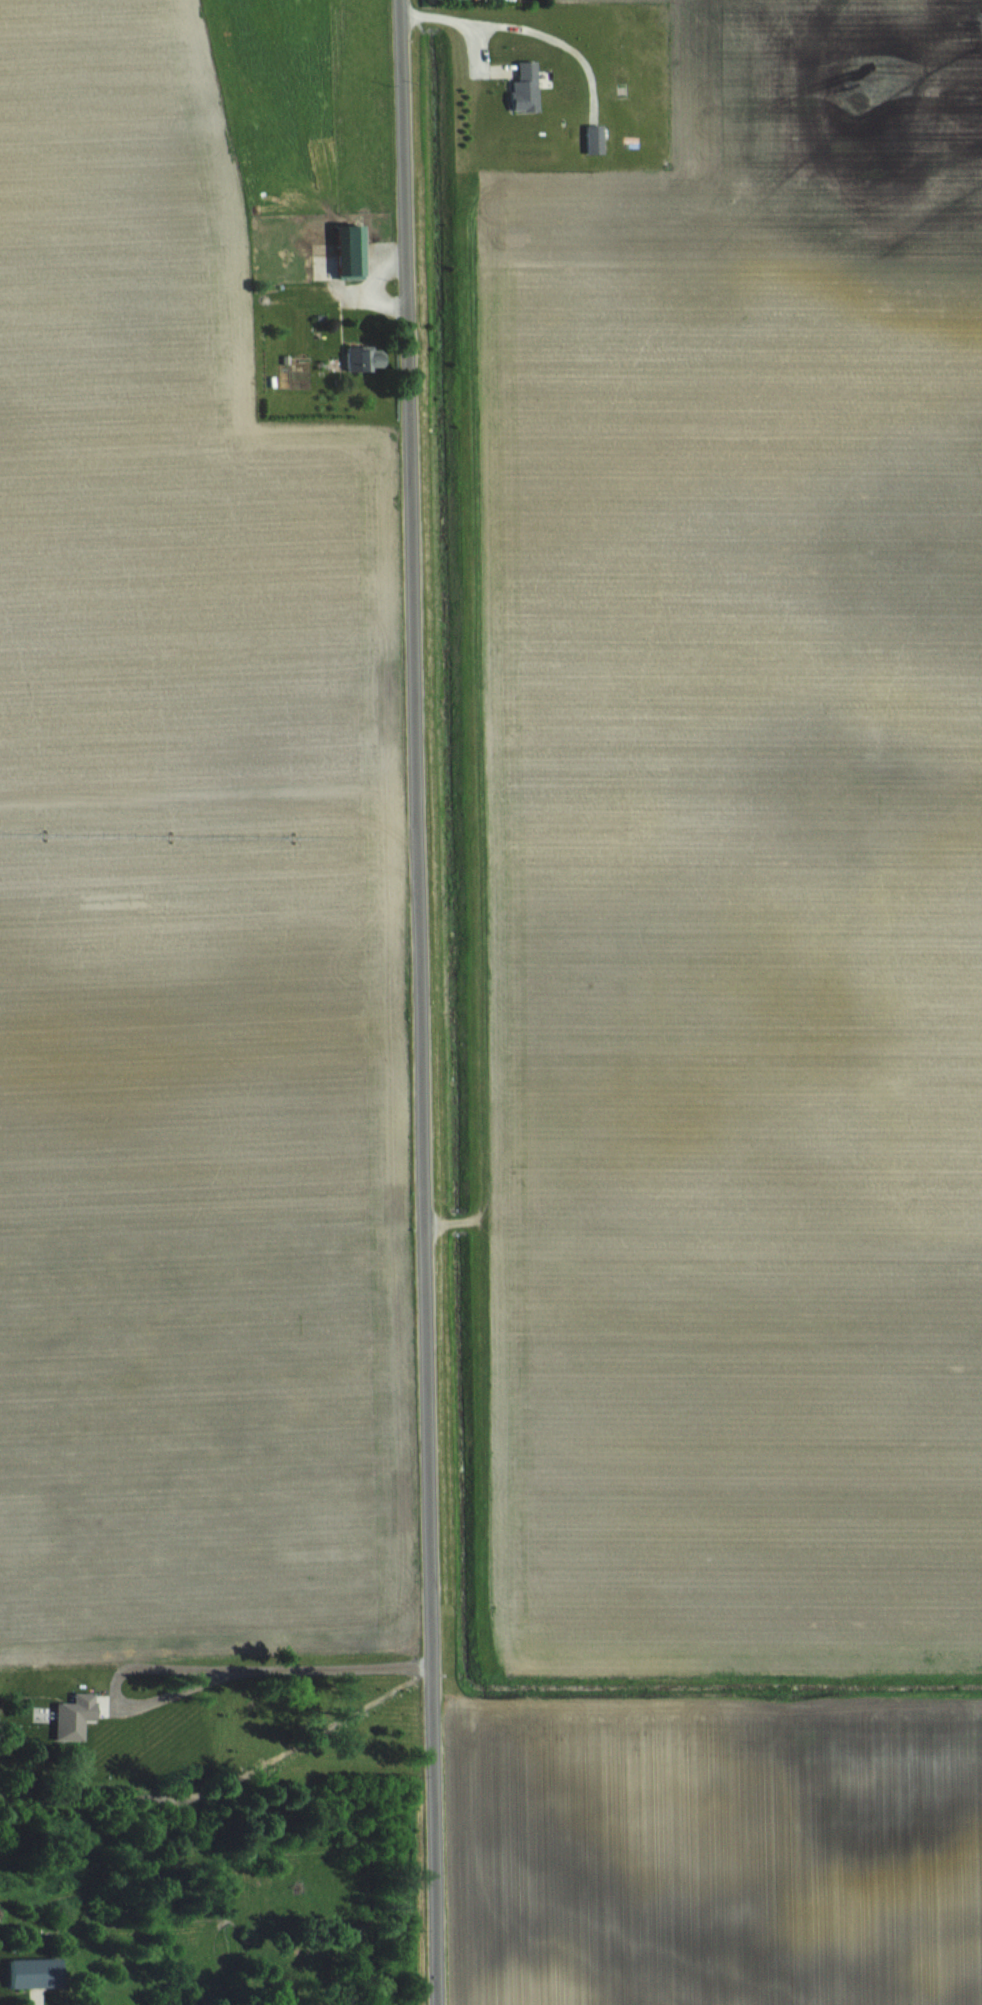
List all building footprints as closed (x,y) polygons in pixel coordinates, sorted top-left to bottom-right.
[(510,112),(536,111),(535,62),(516,62),(517,81),(510,81),(510,112)] [(361,277),(361,226),(336,226),(336,277),(361,277)] [(344,346),(344,370),(379,370),(379,346),(344,346)] [(6,1987),(54,1987),(54,1958),(6,1958),(6,1987)]
